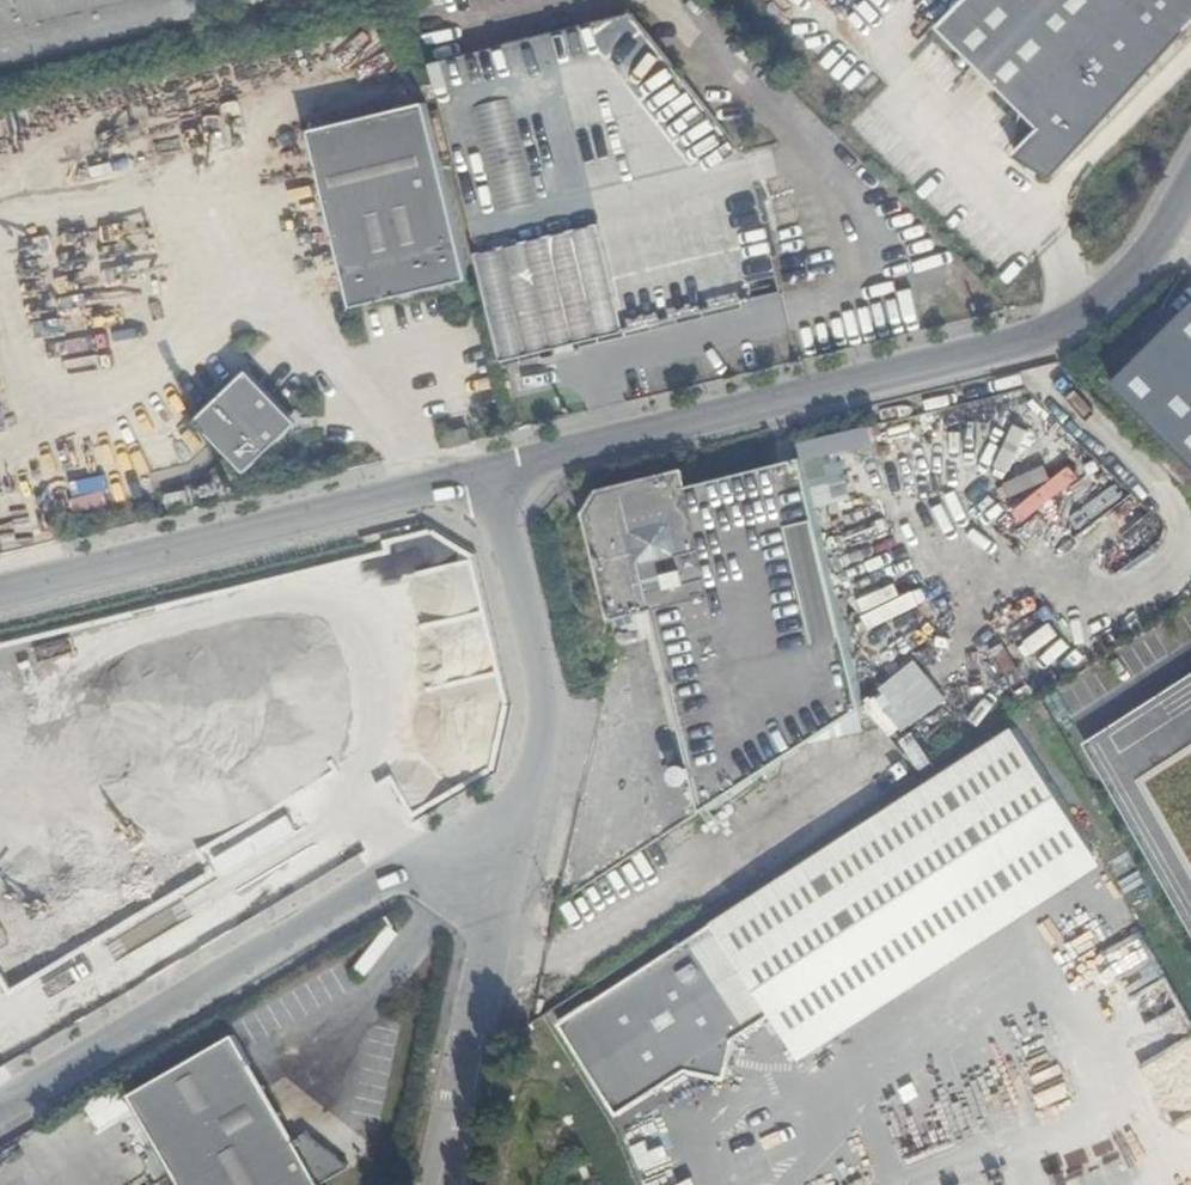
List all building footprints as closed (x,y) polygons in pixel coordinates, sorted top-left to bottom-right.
[(27,13),(78,0),(24,0),(27,13)] [(1066,82),(1039,110),(1080,132),(1190,18),(1190,0),(983,0),(1066,82)] [(633,4),(431,54),(501,347),(777,278),(745,147),(633,4)] [(469,269),(426,88),(307,113),(350,293),(469,269)] [(287,395),(249,353),(194,402),(244,457),(285,417),(299,417),(300,394),(287,395)] [(1014,471),(1031,430),(1015,424),(998,464),(1014,471)] [(802,446),(692,472),(688,456),(603,477),(586,504),(613,609),(655,598),(693,749),(681,750),(675,756),(674,765),(678,771),(685,775),(692,773),(698,769),(706,797),(863,697),(802,446)] [(77,509),(107,503),(105,491),(74,497),(77,509)] [(427,547),(341,569),(354,621),(440,599),(427,547)] [(318,568),(213,593),(221,626),(223,634),(173,646),(196,742),(247,730),(241,707),(292,695),(285,668),(340,655),(318,568)] [(17,735),(49,727),(35,671),(42,659),(67,653),(70,663),(221,626),(213,593),(0,646),(0,664),(1,669),(17,735)] [(32,786),(17,735),(1,669),(0,670),(0,794),(32,786)] [(1190,745),(1190,673),(1085,743),(1190,929),(1190,889),(1131,784),(1190,745)] [(891,738),(924,719),(900,679),(868,699),(891,738)] [(1017,729),(561,1021),(619,1113),(689,1069),(726,1075),(736,1038),(774,1015),(794,1046),(1096,853),(1017,729)] [(916,731),(903,738),(920,768),(933,761),(916,731)] [(1131,784),(1190,889),(1190,745),(1131,784)] [(70,1009),(40,888),(44,886),(27,815),(0,822),(0,940),(23,1030),(34,1025),(36,1030),(70,1009)] [(1084,946),(1117,934),(1104,897),(1070,909),(1084,946)] [(1110,956),(1117,970),(1115,970),(1142,1025),(1178,1008),(1162,976),(1157,978),(1139,942),(1110,956)] [(827,1027),(795,1048),(803,1059),(834,1039),(827,1027)] [(236,1029),(132,1089),(187,1184),(325,1184),(322,1180),(353,1162),(310,1126),(296,1134),(281,1107),(229,1137),(216,1113),(267,1084),(236,1029)] [(281,1107),(267,1084),(216,1113),(229,1137),(281,1107)]
